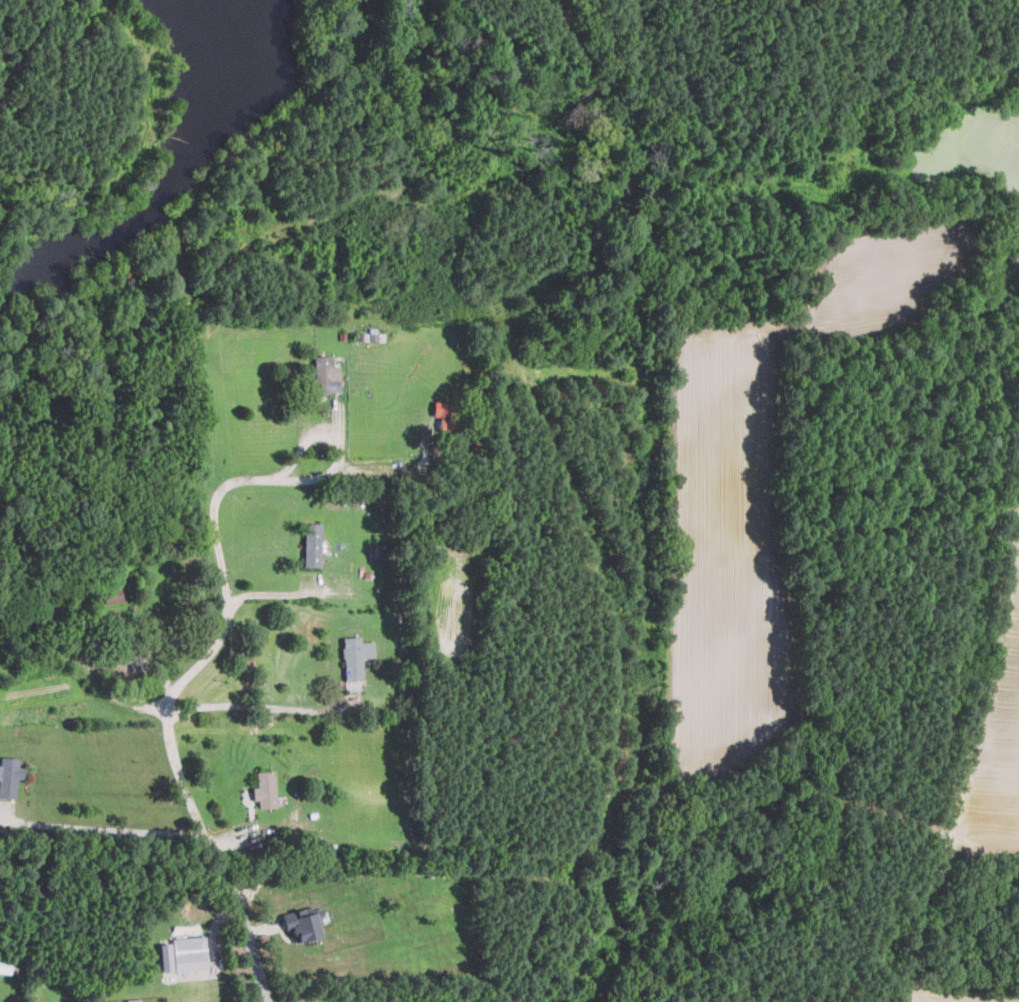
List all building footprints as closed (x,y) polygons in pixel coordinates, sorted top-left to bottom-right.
[(314,355),(315,393),(340,392),(339,364),(332,364),(332,355),(314,355)] [(451,416),(451,419),(441,419),(441,422),(452,422),(453,401),(433,401),(433,416),(451,416)] [(322,523),(305,522),(304,566),(321,566),(322,523)] [(374,640),(361,641),(361,636),(343,637),(345,680),(363,679),(362,657),(375,656),(374,640)] [(23,778),(24,766),(18,766),(19,757),(1,756),(1,764),(0,764),(0,796),(16,797),(17,777),(23,778)] [(253,786),(253,800),(259,800),(259,807),(276,807),(275,770),(256,771),(257,786),(253,786)] [(283,912),(286,930),(293,928),(295,941),(321,936),(317,917),(323,916),(321,906),(283,912)] [(172,937),(172,942),(160,943),(162,972),(208,969),(205,935),(172,937)] [(12,961),(0,960),(0,972),(10,973),(12,961)]
